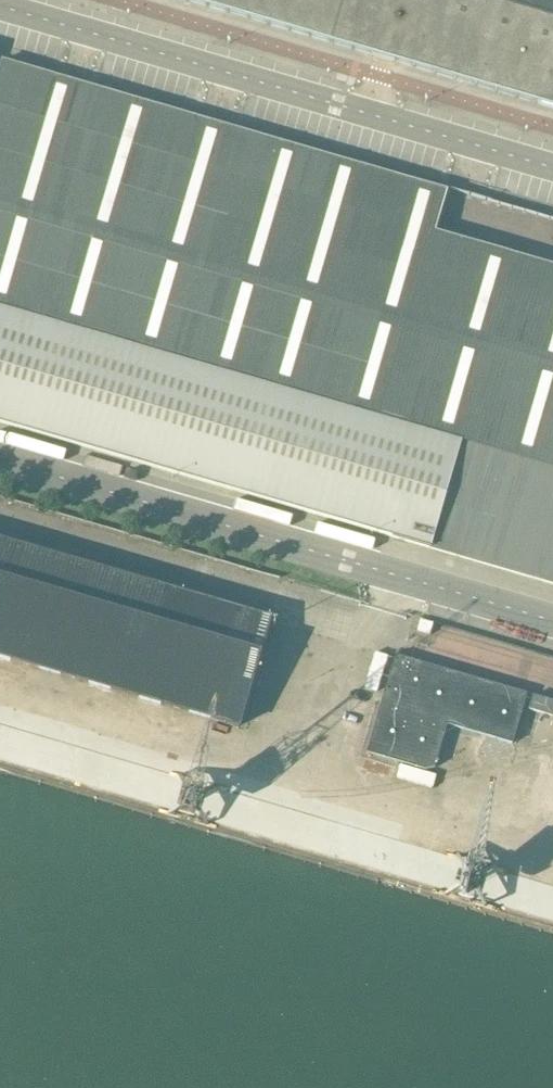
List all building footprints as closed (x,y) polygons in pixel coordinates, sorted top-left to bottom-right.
[(330,45),(344,0),(177,0),(330,45)] [(330,45),(552,110),(552,0),(344,0),(330,45)] [(434,234),(446,193),(3,62),(0,71),(0,423),(393,538),(552,585),(552,268),(434,234)] [(238,727),(270,619),(0,541),(0,658),(238,727)] [(412,658),(395,653),(366,753),(424,770),(435,769),(447,726),(512,745),(526,694),(411,661),(412,658)] [(532,696),(528,710),(552,717),(552,702),(532,696)]
